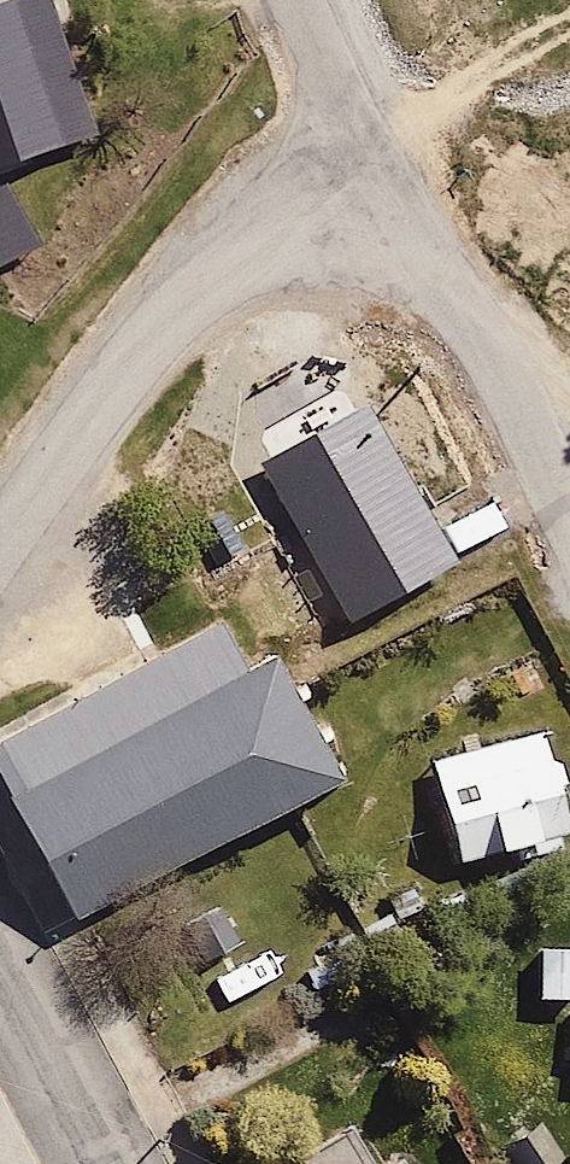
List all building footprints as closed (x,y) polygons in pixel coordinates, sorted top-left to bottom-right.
[(53,0),(21,0),(0,7),(0,169),(99,137),(53,0)] [(0,188),(0,268),(43,245),(7,185),(0,188)] [(370,407),(261,463),(352,621),(462,562),(370,407)] [(339,771),(280,662),(254,676),(225,623),(0,744),(0,784),(71,915),(339,771)] [(544,730),(427,763),(456,867),(560,838),(550,803),(563,799),(544,730)] [(552,944),(545,992),(569,996),(569,947),(552,944)] [(299,1149),(306,1163),(416,1163),(403,1140),(366,1160),(347,1124),(299,1149)]
